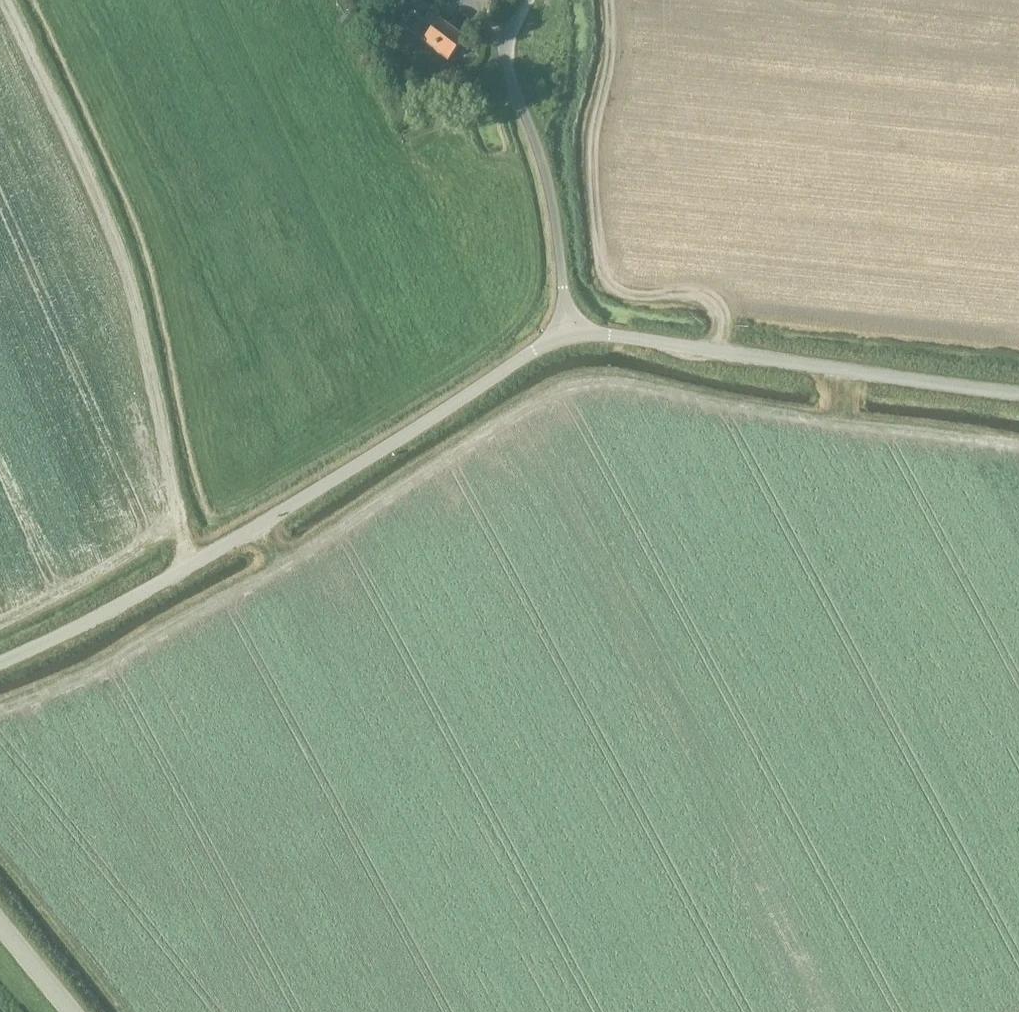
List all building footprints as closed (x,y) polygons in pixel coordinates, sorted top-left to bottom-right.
[(413,12),(403,26),(423,42),(448,61),(464,40),(439,21),(429,14),(424,20),(413,12)]
